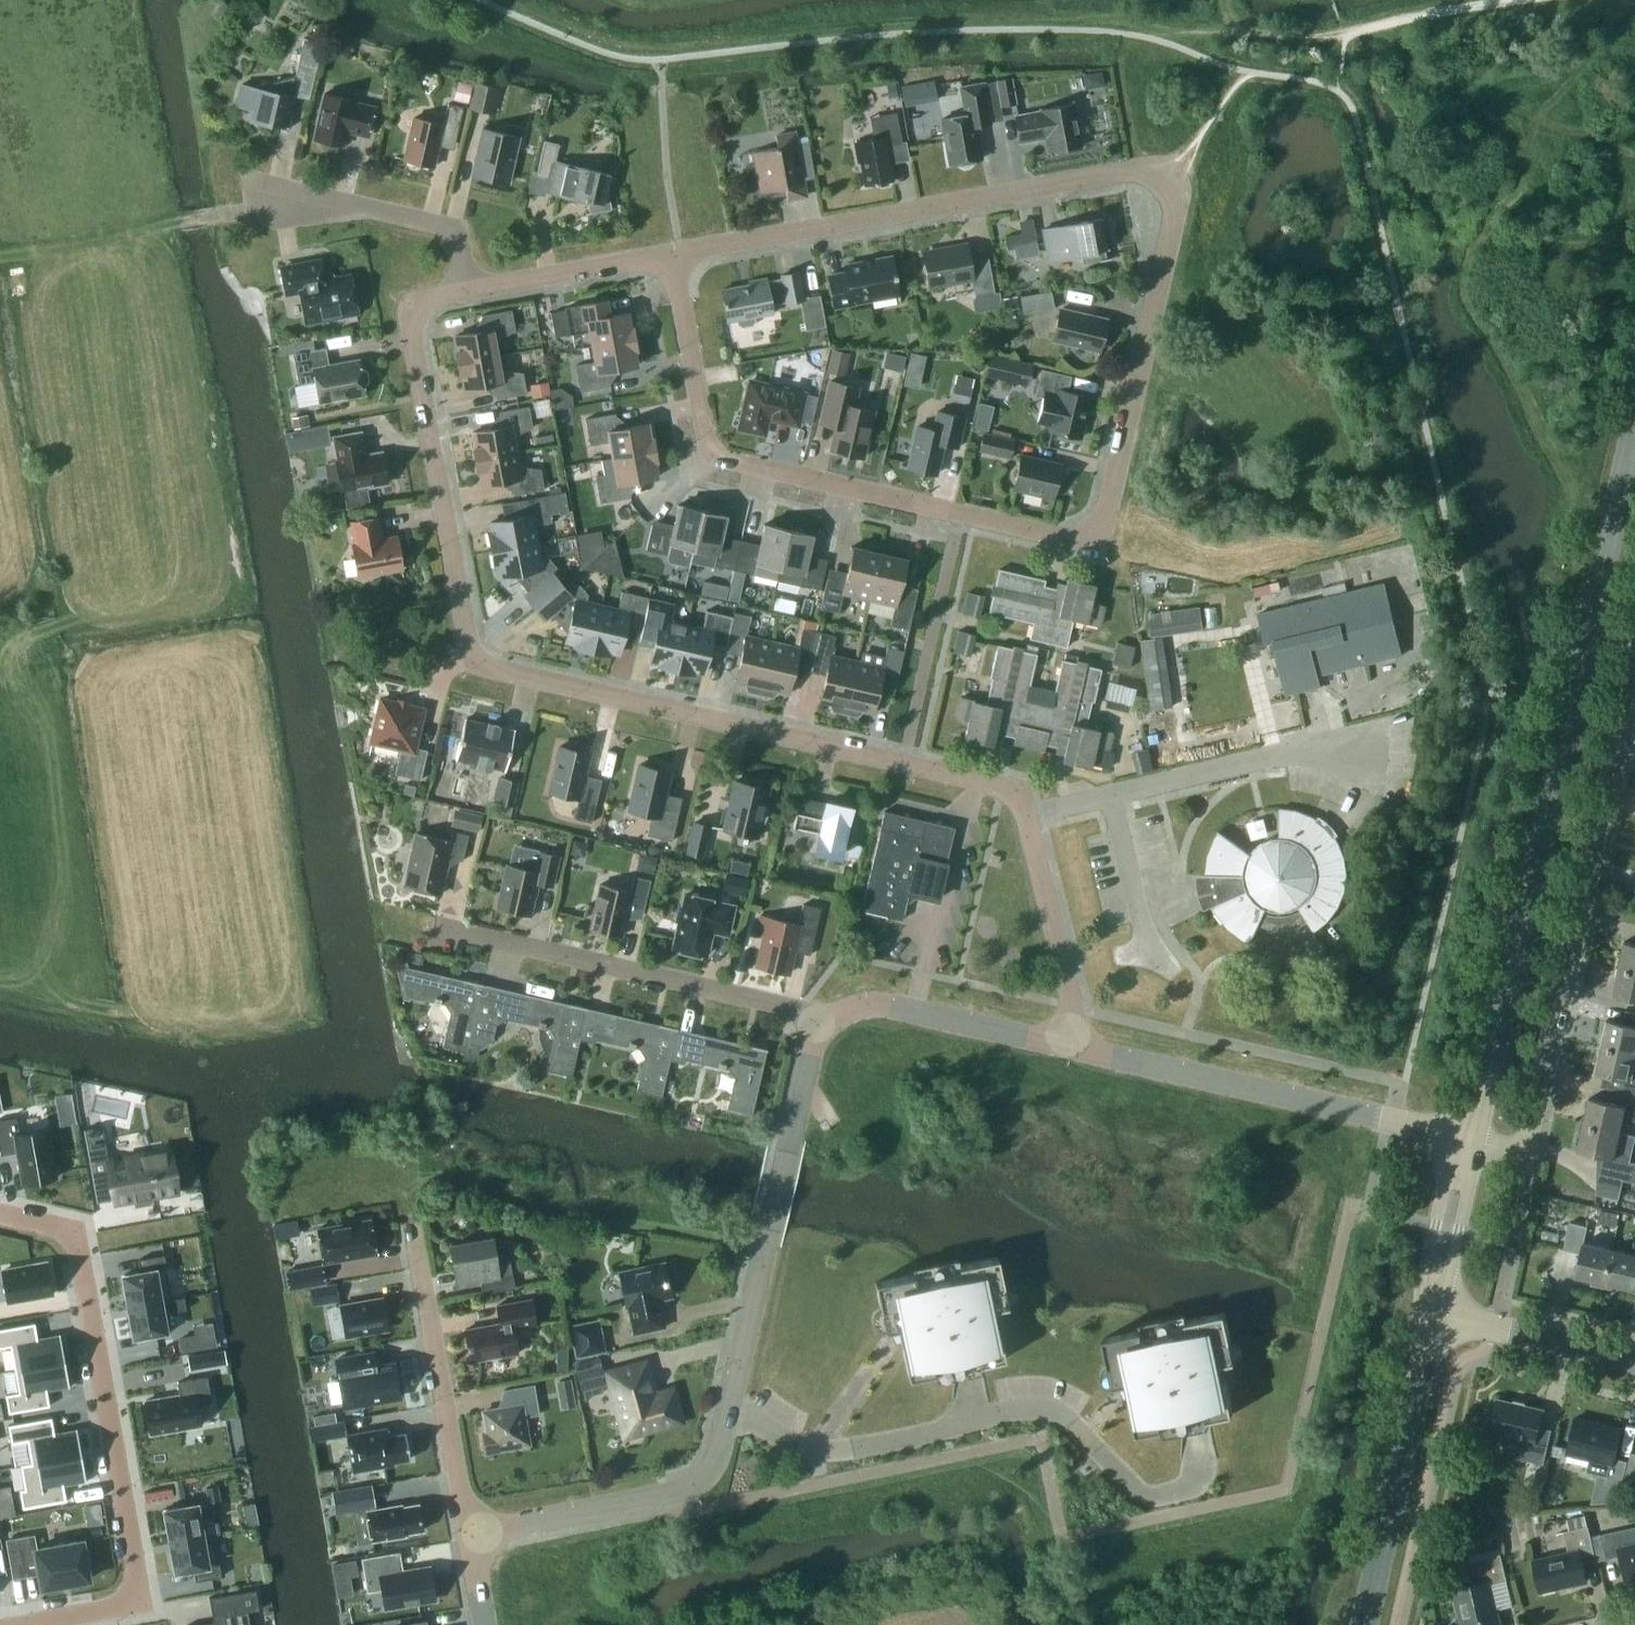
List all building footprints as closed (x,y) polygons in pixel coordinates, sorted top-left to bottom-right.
[(306,37),(299,67),(314,70),(321,40),(306,37)] [(289,128),(289,127),(287,126),(297,86),(294,76),(258,85),(257,88),(242,85),(237,105),(252,109),(250,119),(289,128)] [(1015,103),(1011,77),(997,80),(1001,105),(1015,103)] [(933,80),(901,86),(904,106),(937,100),(933,80)] [(469,104),(473,85),(457,81),(452,100),(469,104)] [(468,107),(493,113),(499,87),(474,82),(473,85),(469,104),(468,107)] [(888,99),(898,97),(896,83),(885,85),(888,99)] [(972,160),(981,158),(976,126),(991,123),(984,83),(960,87),(965,115),(941,119),(949,164),(959,162),(961,166),(965,167),(968,166),(971,164),(972,160)] [(368,136),(375,107),(353,102),(354,100),(324,93),(313,138),(343,145),(346,131),(368,136)] [(413,118),(404,159),(434,166),(441,137),(456,140),(463,106),(448,103),(443,124),(413,118)] [(1045,138),(1047,151),(1083,145),(1075,103),(1040,109),(1040,111),(1015,115),(1020,142),(1045,138)] [(901,142),(896,112),(880,115),(881,123),(871,125),(873,139),(854,142),(857,162),(860,162),(864,185),(875,183),(875,184),(879,184),(879,182),(893,180),(886,145),(901,142)] [(478,148),(472,175),(508,183),(514,156),(512,155),(516,136),(485,128),(481,148),(478,148)] [(778,147),(741,154),(744,169),(757,166),(762,192),(785,187),(787,199),(805,196),(802,179),(796,143),(795,137),(794,132),(776,135),(778,147)] [(607,184),(609,173),(555,161),(559,144),(544,140),(537,171),(550,174),(546,191),(587,201),(589,212),(585,213),(585,214),(612,209),(607,184)] [(1100,220),(1103,219),(1103,218),(1043,229),(1049,260),(1081,254),(1083,263),(1110,258),(1108,247),(1105,248),(1100,220)] [(1021,233),(1004,236),(1007,249),(1024,246),(1021,233)] [(941,251),(923,254),(928,284),(941,282),(942,286),(961,282),(960,278),(972,276),(976,296),(973,300),(975,311),(997,307),(999,298),(998,292),(993,293),(987,258),(970,261),(967,246),(953,249),(953,245),(941,247),(941,251)] [(874,258),(860,260),(860,262),(845,264),(846,272),(828,275),(834,307),(853,304),(853,303),(899,294),(896,277),(897,277),(896,273),(895,273),(892,256),(874,259),(874,258)] [(321,275),(318,260),(281,267),(286,293),(300,290),(306,322),(356,312),(349,275),(327,279),(321,275)] [(727,321),(737,319),(738,324),(742,327),(752,325),(755,320),(754,316),(772,313),(771,304),(786,301),(786,302),(804,299),(799,271),(781,275),(781,278),(766,280),(766,277),(749,281),(749,284),(721,289),(727,321)] [(1054,309),(1051,290),(1020,296),(1023,314),(1054,309)] [(999,299),(1001,311),(1018,307),(1016,296),(999,299)] [(589,330),(592,346),(634,338),(632,326),(630,327),(628,312),(611,315),(608,300),(565,308),(565,310),(551,312),(555,336),(589,330)] [(826,326),(821,304),(802,308),(806,330),(826,326)] [(455,351),(457,362),(500,355),(497,339),(515,330),(511,309),(481,315),(484,330),(454,336),(457,350),(455,351)] [(1059,310),(1052,338),(1100,349),(1107,321),(1059,310)] [(634,338),(592,346),(595,361),(575,365),(580,391),(610,385),(607,370),(637,365),(634,350),(637,350),(634,338)] [(280,355),(292,353),(291,343),(278,345),(280,355)] [(360,370),(358,359),(329,364),(326,347),(292,353),(298,385),(315,382),(319,402),(365,394),(363,383),(366,383),(368,380),(366,371),(364,369),(360,370)] [(831,348),(826,371),(846,375),(851,353),(831,348)] [(923,369),(926,355),(910,352),(907,366),(923,369)] [(983,374),(1028,384),(1033,362),(988,353),(983,374)] [(500,355),(457,362),(460,374),(461,374),(464,388),(494,383),(496,398),(526,393),(523,372),(502,371),(500,355)] [(1036,423),(1051,427),(1050,430),(1080,437),(1089,396),(1067,391),(1071,376),(1041,369),(1035,395),(1042,396),(1036,423)] [(836,426),(831,450),(863,457),(873,410),(853,406),(858,387),(830,380),(820,423),(836,426)] [(532,397),(550,394),(548,382),(530,385),(532,397)] [(798,425),(805,393),(761,383),(747,391),(742,412),(745,413),(741,429),(758,433),(766,428),(768,418),(798,425)] [(968,404),(972,387),(954,383),(950,400),(968,404)] [(473,447),(475,459),(517,451),(514,435),(533,427),(529,406),(499,411),(502,427),(472,432),(474,447),(473,447)] [(933,429),(917,426),(908,467),(936,473),(943,443),(958,447),(965,417),(937,411),(933,429)] [(609,441),(612,457),(655,449),(653,437),(650,438),(648,423),(618,429),(615,413),(585,419),(590,445),(609,441)] [(293,428),(309,425),(307,415),(291,417),(293,428)] [(976,417),(974,427),(984,429),(988,430),(990,421),(976,417)] [(309,428),(312,448),(331,444),(327,424),(309,428)] [(978,450),(1010,457),(1014,439),(983,431),(978,450)] [(342,491),(345,490),(348,507),(368,503),(365,487),(387,483),(381,452),(364,455),(360,432),(333,437),(337,459),(336,460),(342,491)] [(655,449),(612,457),(615,473),(595,476),(600,502),(630,497),(627,481),(657,476),(655,461),(657,461),(655,449)] [(517,451),(475,459),(477,470),(479,470),(481,485),(511,479),(514,495),(544,489),(540,468),(520,467),(517,451)] [(1020,455),(1013,488),(1015,488),(1053,497),(1055,488),(1059,489),(1062,474),(1058,474),(1060,465),(1020,455)] [(565,491),(515,501),(518,517),(489,522),(491,531),(488,531),(492,549),(537,541),(534,525),(552,522),(550,513),(560,512),(560,514),(569,513),(565,491)] [(678,506),(674,525),(670,527),(652,523),(646,549),(667,554),(666,558),(669,562),(689,567),(694,548),(702,510),(677,504),(677,506),(678,506)] [(714,565),(734,569),(740,543),(724,539),(721,535),(726,517),(727,517),(727,515),(702,510),(694,548),(717,553),(714,565)] [(582,546),(603,545),(603,532),(595,532),(594,513),(580,514),(582,546)] [(382,538),(379,517),(351,522),(354,543),(352,544),(358,576),(402,568),(397,536),(382,538)] [(734,569),(777,579),(788,530),(763,524),(763,525),(764,526),(760,544),(756,547),(740,543),(734,569)] [(788,530),(777,579),(820,589),(826,563),(807,558),(812,536),(813,537),(813,535),(788,530)] [(525,594),(535,607),(562,584),(552,572),(557,567),(547,555),(540,557),(537,541),(492,549),(495,567),(497,567),(499,575),(516,572),(517,578),(528,591),(525,594)] [(843,592),(869,598),(881,547),(869,544),(863,549),(851,546),(850,548),(853,549),(845,582),(827,578),(820,608),(839,612),(843,592)] [(881,547),(869,598),(894,604),(889,628),(908,633),(916,599),(897,594),(905,561),(908,561),(908,560),(896,557),(893,549),(881,547)] [(989,612),(1033,622),(1029,637),(1066,646),(1073,618),(1084,620),(1083,622),(1089,623),(1099,625),(1103,605),(1090,602),(1094,584),(1067,578),(1064,590),(1044,585),(1045,579),(999,569),(989,612)] [(1402,654),(1384,582),(1258,613),(1265,643),(1273,641),(1286,694),(1296,691),(1320,686),(1321,685),(1318,675),(1365,663),(1402,654)] [(574,645),(592,650),(602,605),(586,601),(588,594),(580,584),(569,593),(562,584),(535,607),(546,619),(552,614),(562,626),(569,628),(566,641),(574,643),(574,645)] [(729,586),(721,584),(718,597),(726,599),(729,586)] [(625,625),(641,629),(648,597),(622,591),(618,609),(602,605),(592,650),(609,654),(610,651),(618,653),(625,625)] [(979,618),(984,596),(967,592),(962,614),(979,618)] [(675,603),(648,597),(641,629),(637,644),(653,648),(651,661),(659,663),(658,665),(676,669),(687,624),(671,621),(675,603)] [(1199,606),(1148,614),(1152,637),(1203,630),(1199,606)] [(726,648),(727,641),(733,616),(706,610),(702,628),(687,624),(676,669),(694,673),(695,671),(703,673),(710,644),(726,648)] [(748,690),(760,693),(772,641),(746,635),(751,616),(734,612),(733,616),(727,641),(744,645),(736,679),(734,679),(734,680),(745,683),(748,690)] [(796,657),(812,661),(819,631),(802,627),(798,647),(772,641),(760,693),(772,696),(778,690),(789,693),(790,691),(788,691),(796,657)] [(970,656),(975,635),(958,630),(953,652),(970,656)] [(833,710),(845,713),(857,661),(831,655),(835,635),(819,631),(812,661),(829,665),(821,698),(819,698),(819,700),(830,702),(833,710)] [(1174,705),(1164,636),(1151,638),(1139,640),(1140,643),(1150,709),(1174,705)] [(1136,647),(1117,643),(1116,649),(1112,664),(1131,668),(1136,647)] [(1090,766),(1091,763),(1109,767),(1112,751),(1107,750),(1112,731),(1096,728),(1096,729),(1085,726),(1091,700),(1093,701),(1101,668),(1062,659),(1055,690),(1029,685),(1036,653),(997,644),(990,677),(992,677),(986,704),(975,701),(975,700),(960,696),(955,716),(969,719),(964,737),(992,743),(994,731),(1015,736),(1014,742),(1043,749),(1045,743),(1065,748),(1063,760),(1090,766)] [(857,661),(845,713),(857,715),(863,710),(874,712),(874,711),(873,710),(881,676),(897,680),(903,651),(887,647),(885,656),(862,651),(859,661),(857,661)] [(395,774),(420,779),(427,750),(414,747),(423,709),(381,699),(371,741),(401,748),(395,774)] [(465,718),(456,758),(477,763),(477,766),(490,769),(491,766),(505,770),(514,730),(499,726),(499,725),(488,723),(488,724),(465,718)] [(565,747),(559,746),(549,791),(578,798),(574,818),(591,822),(599,788),(582,784),(589,753),(584,751),(584,748),(575,744),(566,743),(565,747)] [(1136,774),(1154,770),(1148,748),(1131,753),(1136,774)] [(651,814),(647,834),(672,840),(680,806),(663,802),(670,771),(664,770),(665,766),(656,762),(646,762),(645,765),(639,764),(629,809),(651,814)] [(510,817),(513,806),(519,781),(503,777),(497,802),(503,804),(500,815),(510,817)] [(724,829),(757,836),(761,822),(764,822),(768,814),(768,804),(765,803),(769,788),(735,780),(724,829)] [(414,795),(416,786),(405,784),(403,793),(414,795)] [(815,848),(840,854),(844,839),(851,840),(854,825),(847,823),(851,807),(826,801),(822,818),(796,812),(793,826),(819,832),(815,848)] [(452,825),(479,831),(482,814),(455,808),(452,825)] [(1214,906),(1216,911),(1228,927),(1244,938),(1249,941),(1248,943),(1249,943),(1266,907),(1271,910),(1281,911),(1290,909),(1299,906),(1313,931),(1327,920),(1338,906),(1344,890),(1346,873),(1344,856),(1337,840),(1334,837),(1332,838),(1325,829),(1314,821),(1316,819),(1313,816),(1297,810),(1279,808),(1279,837),(1271,838),(1262,842),(1254,848),(1250,852),(1218,830),(1217,831),(1219,832),(1215,837),(1208,855),(1206,874),(1204,874),(1204,875),(1215,875),(1216,884),(1217,893),(1221,901),(1211,906),(1212,907),(1214,906)] [(861,910),(902,919),(909,892),(938,899),(954,827),(884,810),(861,910)] [(693,820),(686,852),(703,856),(711,824),(693,820)] [(462,860),(468,834),(454,831),(451,840),(416,832),(404,886),(440,894),(446,867),(447,867),(449,857),(462,860)] [(584,856),(587,842),(574,839),(570,853),(584,856)] [(859,858),(862,845),(850,842),(847,856),(859,858)] [(559,856),(540,851),(535,870),(506,864),(497,907),(530,914),(538,882),(552,886),(559,856)] [(1000,855),(992,854),(990,862),(998,864),(1000,855)] [(646,855),(642,871),(653,874),(657,857),(646,855)] [(727,873),(723,889),(744,894),(748,878),(727,873)] [(590,928),(622,935),(628,905),(643,909),(650,879),(634,876),(631,891),(600,884),(590,928)] [(679,922),(674,947),(705,954),(711,929),(727,933),(733,906),(717,903),(717,901),(686,894),(683,906),(680,905),(676,921),(679,922)] [(757,966),(788,973),(793,951),(810,954),(820,908),(803,903),(798,924),(760,915),(755,934),(763,936),(757,966)] [(1618,967),(1634,971),(1634,943),(1624,941),(1618,967)] [(1618,967),(1612,993),(1634,998),(1634,971),(1618,967)] [(467,1051),(468,1047),(476,1015),(490,1018),(497,991),(482,988),(483,984),(466,980),(465,984),(402,969),(407,995),(440,1003),(441,999),(448,1000),(455,1010),(450,1032),(444,1035),(442,1046),(467,1051)] [(492,1040),(496,1024),(506,1018),(511,994),(497,991),(490,1018),(476,1015),(468,1047),(478,1049),(492,1040)] [(525,998),(511,994),(506,1018),(520,1021),(525,998)] [(525,998),(520,1021),(538,1025),(539,1037),(543,1049),(549,1059),(546,1069),(571,1075),(580,1039),(587,1011),(588,1007),(571,1003),(570,1008),(525,998)] [(587,1011),(580,1039),(591,1041),(595,1038),(600,1015),(587,1011)] [(615,1018),(600,1015),(595,1038),(610,1041),(615,1018)] [(670,1059),(676,1032),(677,1028),(660,1024),(659,1028),(615,1018),(610,1041),(634,1047),(635,1043),(643,1045),(649,1055),(644,1076),(639,1080),(636,1090),(661,1096),(670,1059)] [(1607,1019),(1601,1045),(1634,1053),(1634,1025),(1607,1019)] [(670,1059),(681,1062),(685,1059),(690,1035),(676,1032),(670,1059)] [(705,1039),(690,1035),(685,1059),(700,1062),(705,1039)] [(705,1039),(700,1062),(724,1068),(725,1064),(733,1065),(739,1075),(734,1097),(728,1100),(726,1111),(751,1116),(766,1050),(767,1050),(767,1049),(750,1045),(749,1049),(705,1039)] [(1601,1045),(1595,1071),(1623,1077),(1620,1090),(1634,1094),(1634,1053),(1601,1045)] [(1620,1090),(1617,1103),(1589,1097),(1583,1123),(1619,1131),(1622,1117),(1634,1120),(1634,1094),(1620,1090)] [(74,1108),(57,1111),(59,1124),(76,1121),(74,1108)] [(0,1119),(0,1150),(1,1154),(18,1151),(23,1183),(55,1177),(47,1128),(20,1132),(17,1116),(0,1119)] [(1619,1131),(1583,1123),(1577,1149),(1605,1156),(1596,1189),(1619,1195),(1622,1179),(1634,1182),(1634,1162),(1629,1161),(1634,1135),(1619,1131)] [(102,1126),(84,1129),(94,1180),(110,1177),(114,1198),(114,1202),(135,1199),(136,1202),(152,1200),(151,1196),(178,1191),(171,1148),(108,1159),(102,1126)] [(1598,1222),(1617,1226),(1620,1213),(1601,1209),(1598,1222)] [(324,1262),(376,1253),(370,1218),(318,1227),(324,1262)] [(1591,1284),(1603,1287),(1612,1249),(1583,1242),(1587,1226),(1569,1222),(1563,1248),(1581,1252),(1575,1275),(1592,1279),(1591,1284)] [(480,1281),(483,1293),(515,1288),(510,1262),(497,1264),(493,1238),(450,1246),(456,1285),(480,1281)] [(1612,1249),(1603,1287),(1616,1290),(1617,1285),(1633,1289),(1634,1281),(1634,1254),(1612,1249)] [(141,1271),(123,1274),(128,1305),(167,1298),(167,1300),(172,1299),(166,1266),(164,1254),(138,1259),(141,1271)] [(1005,1358),(994,1308),(1008,1305),(997,1256),(875,1282),(885,1331),(893,1329),(898,1338),(900,1337),(908,1378),(1005,1358)] [(48,1262),(2,1270),(8,1301),(53,1293),(48,1262)] [(628,1305),(634,1333),(664,1326),(659,1299),(671,1296),(669,1285),(673,1281),(675,1276),(674,1271),(670,1267),(665,1266),(664,1262),(619,1271),(626,1305),(628,1305)] [(289,1288),(323,1282),(320,1265),(287,1270),(289,1288)] [(313,1305),(339,1300),(336,1283),(310,1288),(313,1305)] [(167,1298),(128,1305),(134,1337),(172,1330),(169,1312),(186,1309),(184,1297),(172,1299),(167,1300),(167,1298)] [(346,1335),(389,1328),(383,1298),(341,1305),(346,1335)] [(468,1347),(470,1361),(517,1353),(513,1328),(535,1324),(531,1299),(497,1305),(500,1322),(465,1329),(467,1343),(467,1347),(468,1347)] [(1225,1311),(1201,1317),(1103,1337),(1113,1386),(1121,1384),(1126,1393),(1128,1393),(1137,1434),(1233,1413),(1223,1363),(1236,1361),(1225,1311)] [(606,1350),(599,1318),(570,1324),(576,1356),(606,1350)] [(0,1328),(0,1347),(11,1345),(15,1368),(65,1359),(60,1333),(59,1333),(59,1334),(38,1338),(35,1322),(0,1328)] [(182,1354),(198,1351),(195,1337),(179,1339),(182,1354)] [(568,1369),(568,1350),(554,1349),(554,1369),(568,1369)] [(339,1358),(347,1405),(403,1396),(397,1361),(379,1364),(377,1352),(339,1358)] [(654,1395),(645,1362),(604,1374),(598,1353),(574,1360),(584,1396),(603,1390),(602,1385),(611,1383),(618,1408),(623,1406),(631,1433),(649,1428),(653,1429),(661,1427),(664,1424),(680,1420),(672,1390),(654,1395)] [(189,1357),(191,1371),(205,1369),(203,1355),(189,1357)] [(19,1392),(6,1394),(9,1412),(50,1405),(47,1389),(68,1385),(68,1387),(70,1386),(65,1359),(15,1368),(19,1392)] [(180,1394),(145,1400),(151,1433),(201,1424),(197,1405),(212,1402),(207,1376),(177,1381),(180,1394)] [(558,1394),(573,1391),(571,1379),(556,1381),(558,1394)] [(534,1384),(504,1390),(507,1407),(483,1411),(487,1431),(483,1432),(486,1452),(514,1447),(514,1445),(529,1443),(524,1416),(539,1413),(534,1384)] [(1507,1455),(1543,1463),(1551,1429),(1538,1426),(1542,1409),(1497,1399),(1489,1431),(1512,1436),(1507,1455)] [(314,1425),(337,1421),(335,1411),(313,1415),(314,1425)] [(52,1417),(8,1424),(12,1443),(28,1440),(32,1462),(32,1463),(82,1454),(77,1428),(76,1428),(76,1429),(55,1433),(52,1417)] [(1614,1459),(1621,1428),(1574,1417),(1566,1452),(1589,1458),(1586,1471),(1607,1475),(1605,1483),(1621,1487),(1626,1462),(1614,1459)] [(324,1423),(327,1439),(347,1435),(344,1420),(324,1423)] [(394,1463),(394,1461),(411,1458),(407,1432),(389,1435),(388,1427),(347,1434),(354,1470),(394,1463)] [(1631,1452),(1624,1480),(1634,1482),(1634,1453),(1631,1452)] [(25,1488),(20,1489),(24,1507),(66,1499),(63,1483),(85,1480),(85,1481),(86,1481),(82,1454),(32,1463),(32,1462),(21,1464),(25,1488)] [(1532,1488),(1541,1490),(1545,1471),(1537,1469),(1532,1488)] [(335,1512),(375,1505),(372,1484),(331,1491),(335,1512)] [(218,1485),(206,1487),(209,1501),(220,1499),(218,1485)] [(44,1524),(91,1519),(89,1502),(42,1507),(44,1524)] [(203,1502),(164,1509),(170,1540),(209,1533),(209,1534),(220,1532),(217,1520),(207,1522),(203,1502)] [(404,1504),(370,1509),(375,1539),(409,1534),(409,1532),(426,1529),(421,1503),(404,1506),(404,1504)] [(0,1515),(0,1526),(0,1530),(36,1527),(35,1511),(0,1515)] [(1570,1530),(1588,1526),(1585,1514),(1567,1518),(1570,1530)] [(1532,1560),(1539,1591),(1586,1580),(1580,1556),(1594,1553),(1588,1526),(1570,1530),(1564,1531),(1569,1552),(1532,1560)] [(1600,1534),(1606,1556),(1619,1553),(1625,1580),(1634,1578),(1634,1528),(1634,1526),(1600,1534)] [(209,1533),(170,1540),(175,1571),(193,1568),(195,1580),(221,1576),(219,1563),(214,1564),(209,1534),(209,1533)] [(34,1535),(7,1539),(13,1574),(31,1571),(30,1567),(38,1565),(39,1573),(42,1587),(60,1583),(62,1583),(69,1582),(71,1581),(90,1578),(88,1569),(92,1568),(89,1548),(84,1549),(83,1539),(36,1548),(34,1535)] [(360,1540),(343,1543),(345,1556),(362,1553),(360,1540)] [(382,1588),(385,1607),(435,1599),(429,1566),(396,1572),(393,1553),(362,1559),(368,1591),(382,1588)] [(1462,1624),(1500,1624),(1489,1580),(1506,1576),(1500,1553),(1471,1560),(1477,1583),(1453,1588),(1462,1624)] [(333,1564),(339,1598),(348,1596),(344,1571),(358,1569),(356,1559),(333,1564)] [(248,1611),(260,1609),(256,1588),(209,1597),(213,1621),(214,1624),(251,1624),(248,1611)]
